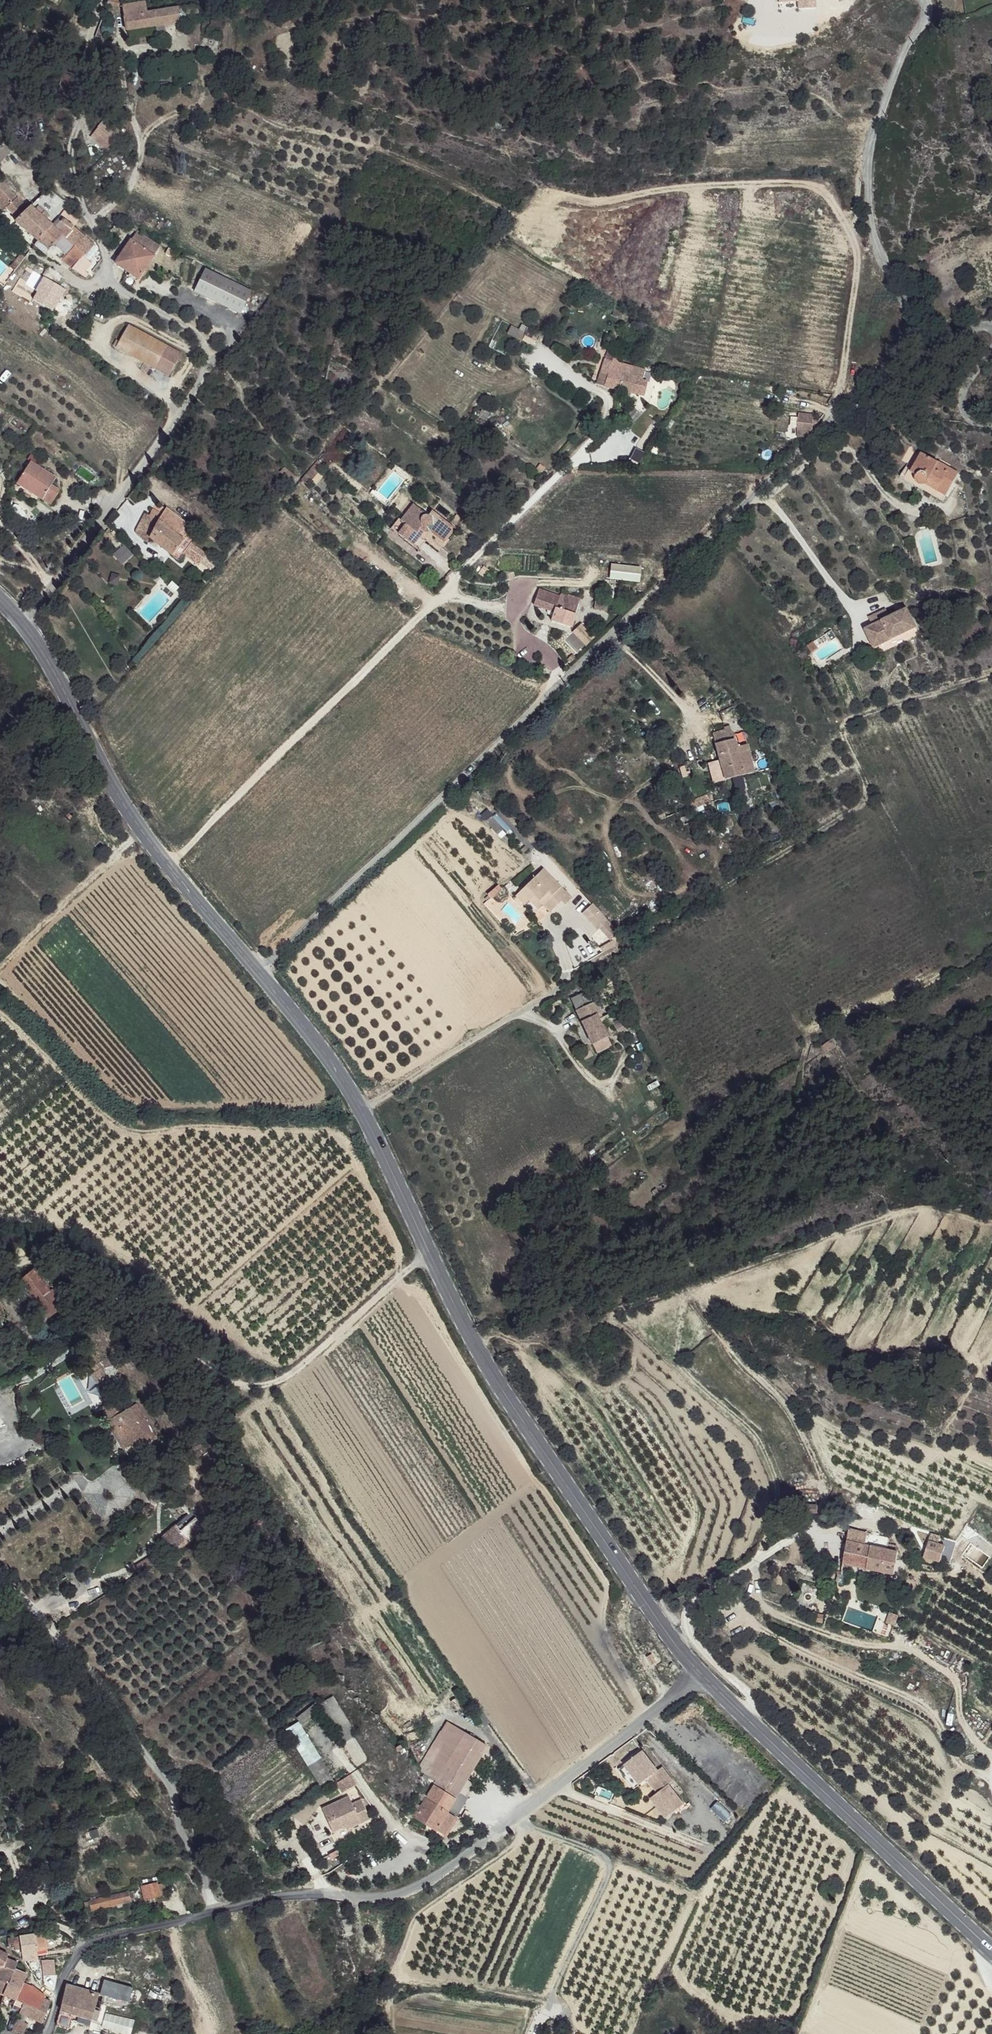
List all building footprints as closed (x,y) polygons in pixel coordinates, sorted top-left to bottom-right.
[(144,3),(123,6),(128,30),(180,23),(180,18),(179,9),(147,13),(144,3)] [(198,10),(179,9),(180,18),(198,16),(198,10)] [(126,131),(109,118),(100,130),(118,145),(126,131)] [(13,150),(8,142),(0,147),(0,159),(13,150)] [(2,181),(0,182),(0,188),(12,201),(6,209),(17,220),(30,207),(2,181)] [(49,185),(39,199),(53,212),(64,201),(49,185)] [(0,188),(0,202),(6,209),(12,201),(0,188)] [(53,212),(39,199),(30,207),(46,220),(53,212)] [(69,205),(64,201),(53,212),(59,218),(69,205)] [(46,220),(30,207),(17,220),(15,222),(38,240),(51,225),(46,220)] [(59,218),(53,212),(46,220),(51,225),(59,218)] [(74,228),(59,218),(51,225),(38,240),(71,267),(86,250),(93,241),(74,228)] [(161,248),(137,233),(132,240),(154,255),(161,248)] [(154,255),(132,240),(116,261),(139,277),(154,255)] [(95,258),(86,250),(71,267),(82,273),(95,258)] [(58,285),(50,278),(30,303),(39,310),(58,285)] [(244,305),(204,279),(189,298),(230,327),(244,305)] [(70,295),(58,285),(39,310),(51,319),(70,295)] [(538,335),(512,323),(507,335),(533,347),(538,335)] [(119,347),(170,378),(180,361),(129,331),(119,347)] [(542,348),(534,347),(530,360),(534,360),(538,361),(542,348)] [(611,358),(604,386),(619,390),(623,373),(633,375),(635,365),(611,358)] [(646,368),(635,365),(633,375),(636,376),(635,381),(642,383),(646,368)] [(633,375),(623,373),(619,390),(631,392),(635,381),(636,376),(633,375)] [(821,421),(801,421),(802,429),(812,429),(821,421)] [(904,471),(943,496),(962,470),(925,446),(915,459),(911,458),(904,471)] [(53,483),(29,467),(15,485),(35,501),(45,509),(57,495),(51,490),(53,483)] [(296,477),(285,467),(280,472),(291,482),(296,477)] [(35,501),(15,485),(12,494),(31,506),(35,501)] [(412,509),(407,506),(401,516),(404,518),(412,509)] [(192,529),(165,509),(161,513),(154,510),(149,517),(185,540),(192,529)] [(422,517),(412,509),(404,518),(442,544),(451,531),(427,512),(422,517)] [(149,517),(146,514),(137,530),(150,538),(175,554),(185,540),(149,517)] [(404,518),(401,516),(389,529),(415,550),(421,542),(426,545),(429,543),(438,548),(442,544),(404,518)] [(150,538),(137,530),(134,534),(147,544),(150,538)] [(191,544),(185,540),(175,554),(181,558),(191,544)] [(640,581),(641,565),(609,565),(609,581),(640,581)] [(540,589),(534,604),(555,612),(552,621),(571,627),(581,599),(562,593),(561,597),(540,589)] [(887,609),(870,613),(873,620),(877,632),(881,641),(914,632),(910,625),(902,628),(899,615),(893,616),(889,617),(887,609)] [(914,612),(899,615),(902,628),(910,625),(914,632),(919,631),(914,612)] [(873,620),(864,623),(869,636),(877,632),(873,620)] [(572,633),(585,647),(595,638),(581,624),(572,633)] [(877,632),(869,636),(872,644),(881,641),(877,632)] [(729,728),(711,732),(724,778),(755,771),(747,743),(735,747),(733,733),(729,733),(729,728)] [(707,794),(691,798),(692,805),(709,801),(707,794)] [(675,800),(655,807),(657,815),(677,809),(675,800)] [(711,805),(693,811),(694,819),(713,812),(711,805)] [(693,811),(675,816),(677,824),(694,819),(693,811)] [(500,837),(509,828),(497,816),(488,825),(500,837)] [(102,844),(96,849),(103,855),(108,849),(102,844)] [(576,898),(546,869),(523,892),(533,902),(538,898),(546,908),(554,913),(564,903),(569,908),(576,898)] [(523,892),(517,898),(527,908),(533,902),(523,892)] [(538,898),(533,902),(540,911),(546,908),(538,898)] [(613,922),(597,906),(587,915),(604,931),(613,922)] [(592,990),(573,999),(577,1011),(597,1002),(592,990)] [(597,1002),(577,1011),(593,1045),(607,1039),(598,1020),(603,1018),(597,1002)] [(627,1016),(613,1024),(616,1032),(632,1025),(627,1016)] [(835,1036),(830,1040),(835,1047),(840,1044),(835,1036)] [(830,1040),(822,1045),(827,1053),(835,1047),(830,1040)] [(589,1048),(581,1052),(583,1059),(594,1055),(589,1048)] [(32,1272),(23,1280),(49,1308),(62,1298),(54,1289),(51,1291),(32,1272)] [(102,1368),(87,1373),(96,1396),(110,1390),(102,1368)] [(109,1417),(107,1418),(115,1431),(122,1445),(132,1441),(135,1445),(136,1447),(147,1442),(145,1439),(134,1421),(127,1407),(120,1411),(114,1399),(102,1406),(109,1417)] [(819,1506),(804,1504),(802,1514),(818,1515),(819,1506)] [(175,1525),(159,1538),(170,1552),(188,1541),(175,1525)] [(904,1537),(864,1528),(856,1563),(909,1575),(912,1552),(902,1550),(904,1537)] [(946,1548),(929,1543),(924,1558),(942,1563),(946,1548)] [(296,1576),(290,1582),(295,1589),(302,1584),(296,1576)] [(290,1582),(287,1580),(282,1584),(291,1596),(298,1591),(295,1589),(290,1582)] [(227,1615),(231,1619),(237,1614),(233,1610),(227,1615)] [(827,1617),(820,1614),(818,1619),(816,1621),(823,1624),(826,1620),(827,1617)] [(331,1692),(318,1699),(335,1727),(347,1720),(331,1692)] [(302,1725),(321,1711),(316,1704),(297,1718),(302,1725)] [(286,1730),(307,1768),(321,1760),(299,1722),(286,1730)] [(452,1724),(432,1754),(434,1755),(449,1764),(468,1736),(452,1724)] [(468,1736),(449,1764),(468,1778),(488,1749),(468,1736)] [(434,1755),(432,1759),(445,1768),(449,1764),(434,1755)] [(641,1755),(623,1769),(638,1789),(656,1775),(641,1755)] [(445,1768),(432,1759),(424,1772),(437,1780),(445,1768)] [(468,1778),(449,1764),(445,1768),(437,1780),(435,1787),(454,1798),(468,1778)] [(638,1789),(623,1769),(617,1773),(632,1793),(638,1789)] [(335,1785),(340,1795),(355,1786),(350,1777),(335,1785)] [(435,1787),(420,1808),(415,1817),(442,1833),(445,1835),(454,1818),(447,1812),(454,1798),(435,1787)] [(355,1796),(329,1806),(338,1829),(347,1825),(348,1828),(374,1818),(367,1799),(358,1802),(355,1796)] [(420,1808),(414,1805),(405,1818),(409,1820),(412,1816),(415,1817),(420,1808)] [(158,1881),(143,1885),(146,1898),(160,1895),(158,1881)] [(835,1892),(827,1887),(823,1891),(831,1899),(835,1892)] [(128,1891),(85,1902),(87,1910),(130,1898),(128,1891)] [(34,1936),(20,1938),(20,1943),(21,1951),(23,1955),(38,1953),(34,1936)] [(0,1953),(0,1969),(13,1973),(14,1971),(16,1965),(7,1959),(8,1957),(0,1953)] [(41,1963),(42,1976),(54,1975),(54,1963),(41,1963)] [(0,1969),(0,1981),(8,1985),(13,1973),(0,1969)] [(26,1974),(14,1971),(13,1973),(8,1985),(5,1996),(14,1999),(19,2000),(22,1990),(23,1983),(25,1980),(26,1974)] [(0,1981),(0,1997),(1,1994),(5,1996),(8,1985),(0,1981)] [(104,1982),(100,1997),(128,2005),(133,1990),(104,1982)] [(95,1995),(66,1987),(60,2011),(70,2014),(91,2021),(95,2006),(95,1995)] [(27,1993),(22,1990),(19,2000),(24,2004),(48,2012),(51,2002),(43,1998),(27,1993)] [(14,1999),(5,1996),(2,2003),(12,2005),(14,1999)] [(24,2004),(19,2000),(13,2013),(16,2016),(20,2017),(21,2014),(24,2004)] [(48,2012),(24,2004),(21,2014),(44,2024),(48,2012)] [(100,2009),(95,2006),(91,2021),(97,2023),(100,2009)] [(70,2014),(60,2011),(56,2028),(65,2031),(70,2014)] [(19,2022),(15,2032),(20,2033),(24,2033),(28,2024),(19,2022)]
